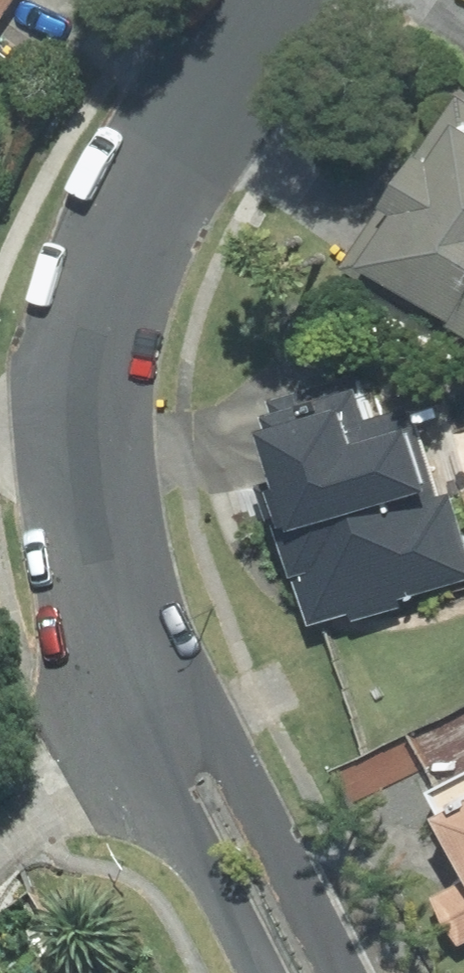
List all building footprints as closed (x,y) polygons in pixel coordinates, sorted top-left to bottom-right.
[(370,263),(463,326),(463,122),(443,154),(427,143),(392,196),(408,207),(370,263)] [(271,398),(305,504),(276,513),(316,635),(408,606),(406,599),(463,580),(463,498),(460,487),(447,491),(420,406),(370,423),(353,372),(271,398)] [(428,787),(463,855),(463,768),(428,787)] [(463,940),(463,878),(438,891),(463,940)]
